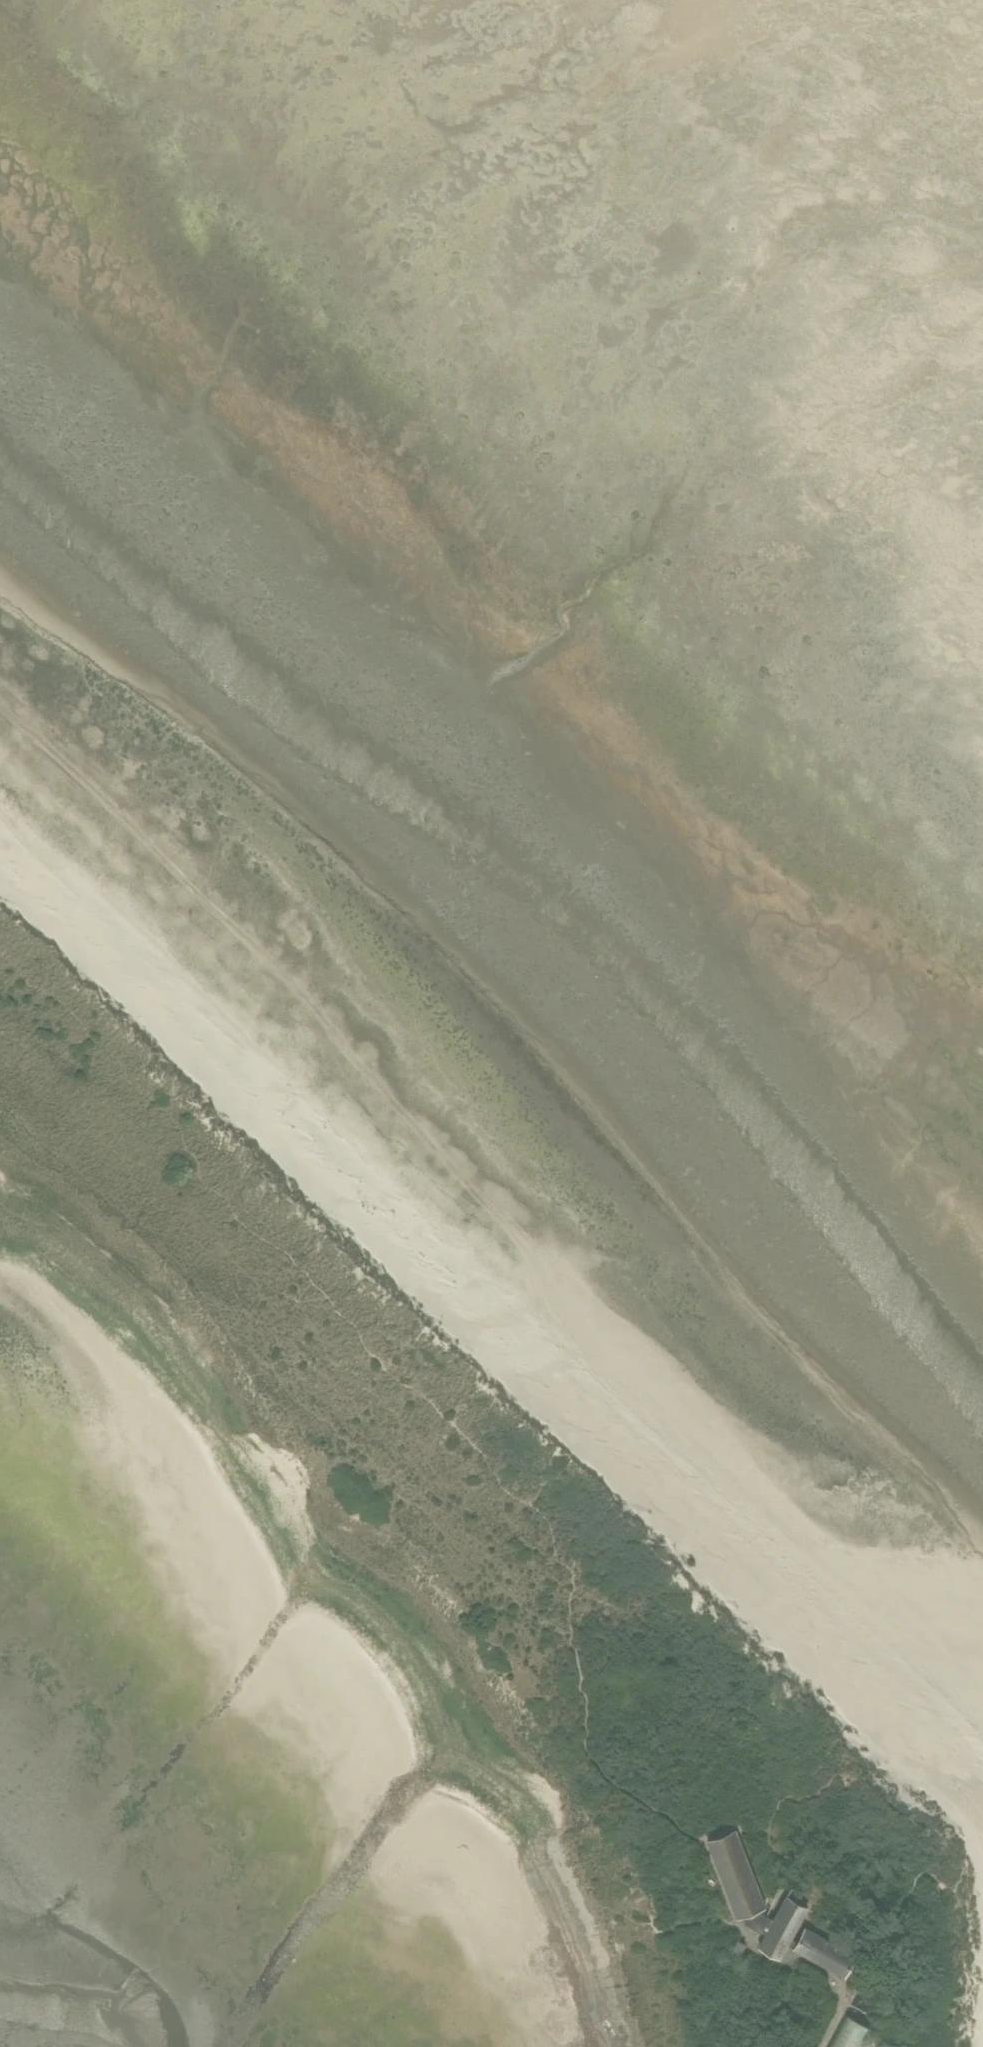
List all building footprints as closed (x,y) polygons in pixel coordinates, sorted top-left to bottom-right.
[(740,1909),(745,1907),(759,1901),(768,1898),(738,1821),(710,1832),(740,1909)] [(788,1888),(776,1910),(768,1925),(762,1938),(784,1950),(791,1936),(795,1930),(811,1899),(788,1888)] [(768,1925),(776,1910),(759,1901),(745,1907),(748,1915),(768,1925)] [(860,1946),(808,1919),(801,1933),(795,1930),(791,1936),(797,1939),(796,1941),(848,1968),(860,1946)] [(848,2007),(826,2046),(860,2046),(874,2021),(848,2007)]
